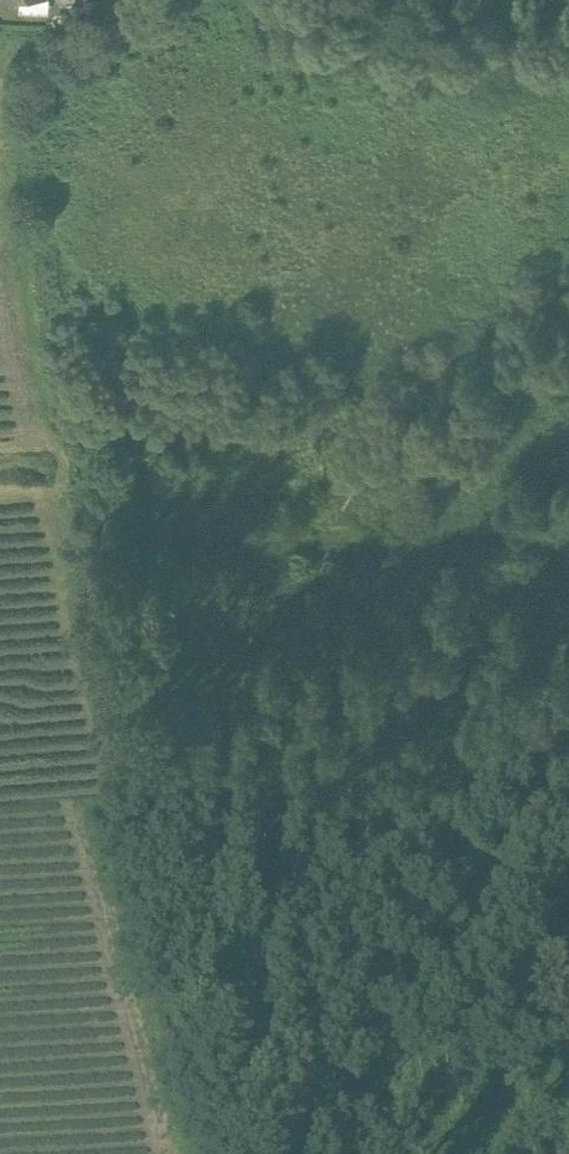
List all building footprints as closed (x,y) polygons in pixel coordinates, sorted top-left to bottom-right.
[(26,3),(18,3),(11,9),(11,21),(14,25),(15,25),(15,38),(18,41),(43,42),(60,43),(61,6),(61,4),(26,3)] [(43,42),(18,41),(18,54),(43,55),(43,42)]
